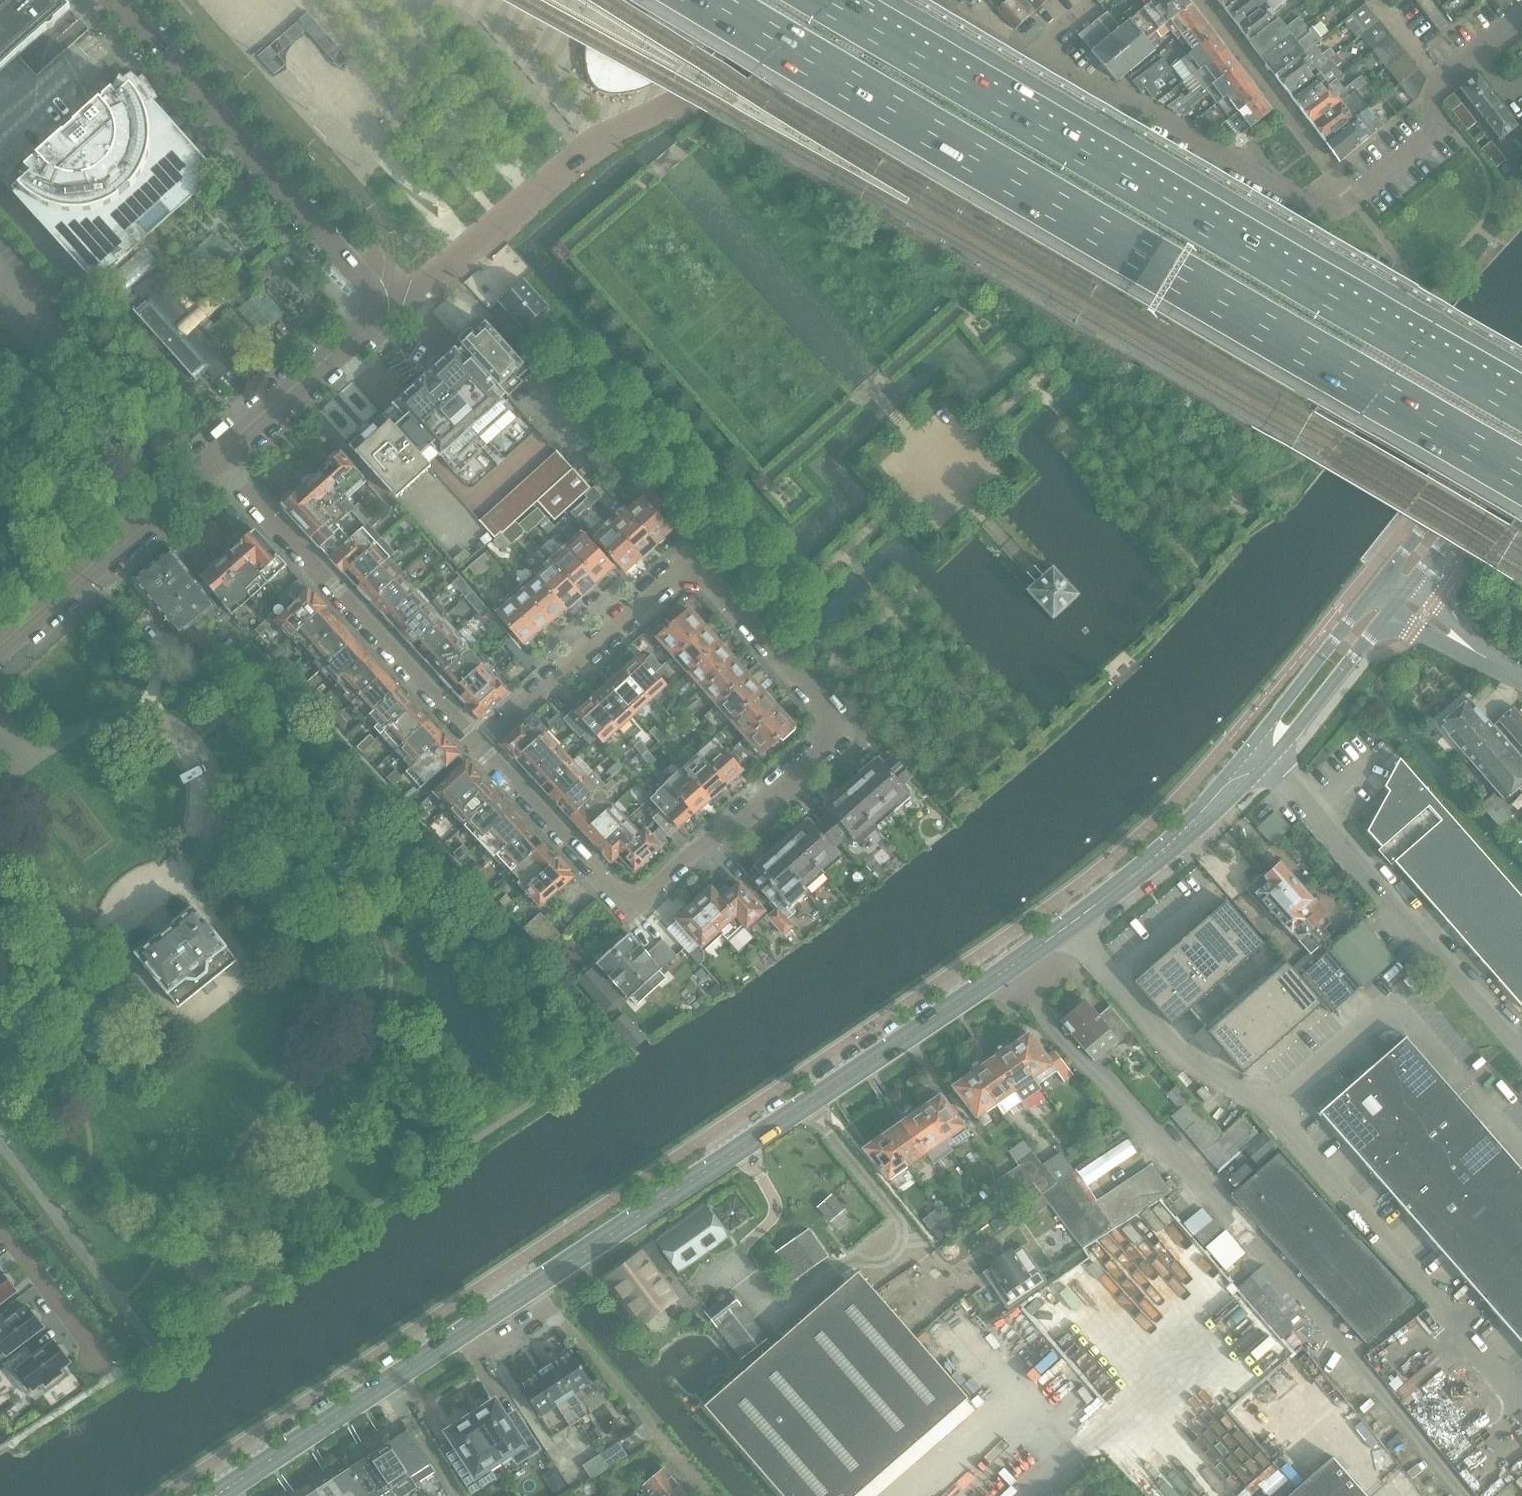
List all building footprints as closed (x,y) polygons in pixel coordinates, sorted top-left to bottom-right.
[(71,9),(63,0),(1,0),(0,1),(0,73),(71,9)] [(1012,28),(1032,10),(1023,0),(986,0),(1012,28)] [(1032,10),(1034,12),(1048,0),(1023,0),(1032,10)] [(1128,9),(1129,10),(1134,17),(1155,0),(1141,0),(1128,9)] [(1129,20),(1142,34),(1145,39),(1191,4),(1188,0),(1155,0),(1134,17),(1129,20)] [(1224,9),(1237,0),(1217,0),(1224,9)] [(1224,9),(1237,26),(1271,0),(1237,0),(1224,9)] [(1289,0),(1271,0),(1237,26),(1249,42),(1278,19),(1273,12),(1289,0)] [(1432,2),(1431,0),(1421,0),(1417,3),(1421,9),(1432,2)] [(1426,15),(1436,8),(1432,2),(1421,9),(1426,15)] [(1191,4),(1145,39),(1151,46),(1162,37),(1161,36),(1170,29),(1174,34),(1177,38),(1202,19),(1199,15),(1191,4)] [(1380,21),(1370,10),(1366,4),(1352,15),(1365,32),(1380,21)] [(1431,21),(1441,14),(1436,8),(1426,15),(1431,21)] [(1108,15),(1098,22),(1109,36),(1119,28),(1109,14),(1108,15)] [(1435,28),(1445,20),(1441,14),(1431,21),(1435,28)] [(1352,15),(1344,21),(1357,38),(1361,34),(1361,35),(1363,34),(1365,32),(1352,15)] [(1261,58),(1305,25),(1299,17),(1285,28),(1278,19),(1249,42),(1261,58)] [(1202,19),(1177,38),(1183,46),(1189,54),(1193,51),(1214,35),(1202,19)] [(1090,51),(1116,82),(1126,75),(1155,51),(1151,46),(1145,39),(1142,34),(1129,20),(1119,28),(1109,36),(1100,43),(1099,44),(1090,51)] [(1440,34),(1450,26),(1445,20),(1435,28),(1440,34)] [(1363,34),(1361,35),(1373,51),(1374,52),(1393,38),(1392,36),(1389,32),(1380,21),(1376,24),(1365,32),(1363,34)] [(1098,22),(1088,30),(1099,44),(1100,43),(1109,36),(1098,22)] [(1313,27),(1309,30),(1305,25),(1261,58),(1274,75),(1313,47),(1315,45),(1322,39),(1313,27)] [(1088,30),(1079,37),(1090,51),(1099,44),(1088,30)] [(1189,54),(1172,66),(1184,82),(1192,76),(1197,71),(1226,50),(1214,35),(1193,51),(1189,54)] [(1393,38),(1374,52),(1386,67),(1405,52),(1393,38)] [(275,72),(287,62),(279,52),(271,43),(259,54),(275,72)] [(1328,48),(1321,53),(1315,45),(1313,47),(1274,75),(1287,92),(1334,56),(1328,48)] [(654,86),(584,47),(583,56),(585,66),(587,77),(592,86),(599,91),(605,94),(615,95),(624,95),(632,93),(639,91),(647,89),(654,86)] [(1200,86),(1184,98),(1187,103),(1205,90),(1216,82),(1237,65),(1236,64),(1226,50),(1197,71),(1192,76),(1200,86)] [(1400,85),(1419,71),(1405,52),(1386,67),(1392,76),(1400,85)] [(1337,67),(1342,63),(1336,55),(1334,56),(1287,92),(1299,108),(1336,80),(1343,75),(1337,67)] [(1161,59),(1132,81),(1139,91),(1144,88),(1152,82),(1162,74),(1169,69),(1161,59)] [(1187,103),(1176,112),(1184,117),(1193,110),(1191,107),(1209,94),(1217,104),(1218,103),(1248,80),(1237,65),(1216,82),(1205,90),(1187,103)] [(1405,92),(1424,77),(1419,71),(1400,85),(1405,92)] [(1501,141),(1519,127),(1477,74),(1459,88),(1501,141)] [(1358,89),(1366,83),(1360,76),(1343,89),(1336,80),(1299,108),(1311,124),(1355,91),(1358,89)] [(1417,98),(1426,79),(1424,77),(1405,92),(1413,101),(1417,98)] [(1248,80),(1218,103),(1230,119),(1231,120),(1261,97),(1248,80)] [(1152,82),(1147,86),(1155,97),(1162,91),(1154,81),(1152,82)] [(138,99),(136,96),(133,92),(130,89),(119,99),(112,91),(26,169),(32,175),(13,192),(95,284),(143,241),(134,230),(132,232),(129,229),(160,202),(171,215),(207,184),(201,177),(208,171),(209,163),(153,99),(141,104),(138,99)] [(1369,109),(1355,91),(1311,124),(1325,142),(1369,109)] [(1176,112),(1187,103),(1184,98),(1182,95),(1167,107),(1176,112)] [(1240,131),(1227,141),(1240,148),(1250,140),(1244,132),(1272,111),(1261,97),(1231,120),(1240,131)] [(1467,130),(1477,123),(1461,103),(1452,111),(1467,130)] [(1383,126),(1376,117),(1369,109),(1325,142),(1340,162),(1383,126)] [(1204,114),(1194,122),(1202,127),(1214,117),(1209,110),(1204,114)] [(1491,141),(1482,149),(1485,153),(1495,146),(1491,141)] [(559,241),(548,251),(561,265),(572,256),(559,241)] [(216,382),(244,358),(162,266),(134,290),(144,302),(133,311),(196,381),(197,381),(192,375),(202,366),(216,382)] [(504,297),(498,303),(522,330),(528,324),(534,319),(539,314),(547,308),(523,282),(522,281),(515,287),(510,292),(504,297)] [(458,337),(458,341),(461,345),(460,346),(505,395),(506,396),(530,374),(485,324),(475,333),(474,333),(473,333),(470,329),(467,329),(458,337)] [(393,407),(384,414),(386,416),(385,416),(403,436),(408,441),(408,440),(410,442),(409,443),(427,463),(428,462),(429,464),(438,456),(450,469),(452,467),(457,472),(479,453),(474,447),(477,445),(478,444),(478,445),(479,444),(478,443),(478,442),(476,444),(472,439),(481,431),(485,436),(483,437),(484,438),(485,439),(486,438),(485,437),(488,435),(493,440),(515,420),(510,415),(512,413),(500,399),(505,395),(460,346),(454,351),(424,378),(393,405),(394,406),(393,407)] [(382,415),(349,444),(393,492),(397,497),(403,492),(430,468),(431,468),(428,465),(429,464),(428,462),(427,463),(409,443),(410,442),(408,440),(408,441),(403,436),(385,416),(386,416),(384,414),(384,415),(382,415)] [(1180,437),(1175,443),(1184,450),(1188,443),(1180,437)] [(602,476),(621,460),(606,442),(587,459),(602,476)] [(479,520),(478,521),(494,538),(500,533),(501,534),(537,502),(554,521),(590,488),(556,451),(479,520)] [(364,479),(340,453),(339,454),(337,452),(333,454),(328,458),(326,462),(328,463),(320,470),(345,498),(364,479)] [(354,507),(345,498),(320,470),(313,477),(311,476),(308,476),(302,481),(300,486),(301,487),(300,488),(326,515),(327,514),(336,524),(347,514),(347,515),(350,512),(363,525),(365,523),(367,522),(354,507)] [(760,472),(751,480),(764,494),(773,485),(760,472)] [(602,496),(593,486),(589,489),(583,495),(586,497),(585,498),(591,505),(602,496)] [(666,509),(646,487),(622,509),(630,518),(630,519),(635,524),(639,526),(644,531),(645,536),(653,544),(659,543),(665,538),(665,533),(669,529),(658,516),(666,509)] [(327,514),(326,515),(300,488),(296,492),(295,491),(294,492),(292,490),(280,501),(282,503),(282,504),(285,509),(284,510),(328,558),(330,556),(349,538),(336,524),(327,514)] [(590,506),(591,505),(585,498),(569,512),(575,519),(590,506)] [(358,504),(354,507),(367,522),(371,518),(358,504)] [(621,510),(607,523),(615,532),(614,532),(620,538),(624,540),(629,545),(630,549),(638,558),(638,557),(645,557),(649,553),(649,547),(653,544),(645,536),(644,531),(639,526),(635,524),(630,519),(630,518),(622,509),(621,510)] [(553,527),(544,518),(538,523),(547,533),(553,527)] [(365,523),(363,525),(349,538),(330,556),(334,561),(332,562),(342,573),(345,571),(373,545),(380,539),(371,529),(365,523)] [(615,532),(607,523),(591,537),(623,571),(624,570),(628,571),(633,567),(634,561),(637,559),(638,558),(630,549),(629,545),(624,540),(620,538),(614,532),(615,532)] [(486,531),(479,537),(484,543),(491,537),(486,531)] [(256,533),(251,533),(250,532),(248,534),(249,534),(240,543),(239,542),(237,543),(239,545),(236,547),(264,580),(267,583),(287,565),(257,533),(256,533)] [(587,572),(596,582),(600,581),(605,577),(606,571),(612,566),(580,532),(565,545),(571,552),(570,553),(577,561),(581,562),(586,568),(587,572)] [(502,550),(510,544),(501,534),(493,541),(502,550)] [(356,588),(358,586),(386,560),(391,556),(392,555),(394,554),(380,539),(373,545),(345,571),(348,575),(346,577),(356,588)] [(202,544),(197,548),(202,555),(207,551),(202,544)] [(563,547),(549,559),(556,566),(555,567),(562,574),(566,576),(571,581),(572,585),(581,595),(584,595),(589,590),(590,586),(594,582),(596,582),(587,572),(586,568),(581,562),(577,561),(570,553),(571,552),(565,545),(563,547)] [(267,583),(264,580),(236,547),(232,551),(231,550),(228,552),(226,552),(221,556),(221,559),(218,561),(248,595),(250,597),(267,583)] [(216,607),(198,584),(170,549),(155,561),(155,560),(147,566),(147,567),(133,578),(179,636),(216,607)] [(392,555),(391,556),(394,560),(401,554),(398,550),(394,554),(392,555)] [(485,571),(493,564),(484,554),(476,560),(485,571)] [(556,566),(549,559),(533,573),(564,609),(565,608),(568,609),(574,604),(574,599),(579,596),(581,595),(572,585),(571,581),(566,576),(562,574),(555,567),(556,566)] [(372,601),(400,575),(386,560),(358,586),(361,589),(359,591),(370,603),(372,601)] [(477,577),(485,571),(476,560),(469,567),(477,577)] [(250,597),(248,595),(218,561),(217,562),(214,562),(209,566),(209,569),(201,576),(220,599),(233,613),(250,597)] [(406,570),(409,574),(419,564),(416,561),(406,570)] [(1051,619),(1077,596),(1051,568),(1038,580),(1026,592),(1051,619)] [(550,621),(564,609),(533,573),(519,585),(550,621)] [(385,616),(413,589),(400,575),(372,601),(375,604),(373,606),(383,617),(385,615),(385,616)] [(464,598),(471,591),(458,578),(452,583),(464,598)] [(279,597),(289,608),(309,590),(299,579),(279,597)] [(437,594),(447,585),(443,580),(433,590),(437,594)] [(536,632),(550,621),(519,585),(506,596),(536,632)] [(398,630),(427,604),(413,589),(385,616),(389,619),(386,621),(396,632),(398,630)] [(308,592),(310,591),(309,590),(289,608),(277,618),(275,620),(291,638),(325,607),(313,594),(311,595),(308,592)] [(485,608),(484,606),(471,591),(464,598),(477,614),(485,608)] [(522,644),(536,632),(506,596),(492,609),(522,644)] [(412,645),(440,619),(427,604),(398,630),(402,634),(400,636),(410,646),(412,645)] [(291,638),(305,654),(339,623),(332,616),(328,616),(326,614),(325,615),(322,612),(326,608),(325,607),(291,638)] [(654,640),(668,656),(684,641),(684,639),(688,636),(691,636),(703,625),(689,609),(654,640)] [(480,619),(489,629),(496,621),(488,612),(480,619)] [(260,634),(265,628),(274,621),(270,616),(269,616),(255,629),(260,634)] [(426,660),(454,634),(440,619),(412,645),(415,648),(413,650),(424,662),(426,660)] [(238,622),(234,626),(245,638),(250,633),(238,622)] [(345,634),(345,630),(339,623),(305,654),(320,669),(351,641),(345,634)] [(705,652),(717,641),(718,640),(710,630),(708,632),(704,628),(705,627),(703,625),(691,636),(688,636),(684,639),(684,641),(668,656),(674,663),(683,672),(699,658),(699,655),(702,652),(705,652)] [(270,633),(265,628),(260,634),(257,636),(261,641),(270,633)] [(437,676),(439,675),(468,648),(454,634),(426,660),(429,663),(427,665),(437,676)] [(515,658),(516,658),(522,652),(510,638),(503,644),(515,658)] [(362,648),(358,648),(351,641),(320,669),(335,686),(368,655),(362,648)] [(683,672),(697,689),(713,674),(713,671),(717,668),(720,668),(731,657),(732,656),(724,647),(722,648),(719,644),(720,643),(717,641),(705,652),(702,652),(699,655),(699,658),(683,672)] [(285,649),(282,645),(274,652),(278,656),(285,649)] [(480,663),(481,663),(468,648),(439,675),(442,678),(441,680),(451,691),(453,689),(480,663)] [(532,665),(528,659),(522,652),(516,658),(526,670),(532,665)] [(375,666),(375,662),(368,655),(335,686),(350,702),(381,673),(375,666)] [(652,671),(643,661),(638,655),(633,660),(629,660),(623,665),(622,670),(650,701),(666,687),(660,680),(657,677),(652,671)] [(652,671),(658,665),(649,656),(643,661),(652,671)] [(697,689),(712,705),(728,690),(728,687),(732,684),(735,684),(746,674),(747,673),(738,663),(737,664),(733,660),(734,660),(731,657),(720,668),(717,668),(713,671),(713,674),(697,689)] [(464,705),(466,703),(494,678),(499,673),(486,658),(481,663),(480,663),(453,689),(456,693),(454,695),(464,705)] [(666,674),(660,667),(658,665),(652,671),(657,677),(660,680),(666,674)] [(635,715),(650,701),(622,670),(617,674),(613,674),(607,680),(607,684),(635,715)] [(392,680),(388,680),(381,673),(350,702),(366,719),(399,688),(392,680)] [(749,700),(761,690),(762,689),(753,679),(751,681),(748,676),(746,674),(735,684),(732,684),(728,687),(728,690),(712,705),(726,721),(743,706),(743,703),(746,700),(749,700)] [(300,687),(307,681),(304,678),(298,684),(300,687)] [(479,721),(508,693),(494,678),(466,703),(469,707),(468,709),(479,721)] [(304,691),(310,685),(307,681),(300,687),(304,691)] [(672,694),(682,685),(678,681),(669,690),(672,694)] [(619,729),(635,715),(607,684),(602,688),(598,689),(591,694),(591,698),(619,729)] [(404,699),(405,694),(399,688),(366,719),(380,735),(411,706),(404,699)] [(764,717),(776,706),(777,705),(768,696),(766,697),(762,693),(763,692),(761,690),(749,700),(746,700),(743,703),(743,706),(726,721),(733,729),(741,737),(757,723),(758,720),(761,717),(764,717)] [(607,740),(619,729),(591,698),(582,706),(581,710),(577,715),(590,729),(589,729),(602,743),(606,739),(607,740)] [(682,704),(688,711),(695,705),(689,698),(682,704)] [(1468,699),(1438,725),(1504,801),(1521,785),(1521,760),(1468,699)] [(688,711),(682,704),(680,703),(673,709),(681,719),(689,712),(688,711)] [(422,712),(417,712),(411,706),(380,735),(395,751),(428,720),(422,712)] [(778,709),(776,706),(764,717),(761,717),(758,720),(757,723),(741,737),(758,756),(779,737),(782,740),(795,728),(790,723),(792,722),(783,712),(780,714),(777,710),(778,709)] [(1513,707),(1498,720),(1521,748),(1521,717),(1513,707)] [(331,720),(338,714),(334,710),(328,717),(331,720)] [(590,729),(577,715),(574,712),(564,721),(580,738),(581,737),(588,731),(589,729),(590,729)] [(334,723),(340,717),(338,714),(331,720),(334,723)] [(550,728),(553,725),(560,718),(557,714),(546,724),(550,728)] [(545,732),(546,731),(532,716),(526,721),(528,723),(525,726),(523,724),(503,742),(504,742),(501,745),(515,759),(517,757),(517,758),(545,732)] [(703,717),(698,722),(701,726),(703,728),(709,723),(703,717)] [(560,718),(553,725),(558,731),(566,723),(560,718)] [(428,720),(395,751),(410,767),(444,736),(441,734),(438,737),(435,734),(436,733),(435,731),(435,727),(428,720)] [(658,740),(662,737),(654,727),(649,731),(658,740)] [(589,743),(595,738),(588,731),(581,737),(589,746),(590,744),(589,743)] [(529,774),(559,747),(545,732),(517,758),(520,761),(520,762),(521,764),(521,766),(529,774)] [(718,744),(725,738),(719,732),(712,738),(714,740),(718,744)] [(444,736),(410,767),(425,783),(458,752),(457,751),(456,753),(453,749),(454,748),(444,736)] [(358,748),(362,752),(370,745),(373,741),(370,738),(359,748),(358,748)] [(595,750),(601,745),(595,738),(589,743),(590,744),(595,750)] [(714,740),(712,738),(695,753),(722,783),(724,786),(734,777),(734,773),(739,769),(737,767),(731,759),(727,755),(718,744),(714,740)] [(640,741),(634,746),(641,755),(646,751),(647,750),(640,741)] [(366,759),(375,750),(370,745),(362,752),(360,753),(366,759)] [(689,758),(679,767),(706,797),(708,800),(718,791),(718,787),(722,783),(695,753),(688,745),(682,751),(689,758)] [(543,785),(571,760),(559,747),(529,774),(535,780),(537,780),(539,782),(540,782),(543,785)] [(737,767),(744,761),(733,749),(727,755),(731,759),(737,767)] [(647,752),(646,751),(641,755),(650,765),(655,761),(647,752)] [(866,770),(860,775),(872,790),(872,792),(876,797),(879,797),(892,812),(909,796),(910,789),(904,783),(910,778),(891,757),(882,765),(877,760),(876,760),(875,759),(864,768),(866,770)] [(1500,874),(1474,844),(1399,759),(1383,788),(1389,791),(1367,831),(1459,936),(1486,912),(1473,897),(1500,874)] [(555,803),(585,776),(571,760),(543,785),(546,789),(546,790),(547,791),(547,794),(555,803)] [(467,761),(433,794),(448,810),(482,778),(471,766),(470,768),(467,765),(469,763),(467,761)] [(623,767),(617,761),(606,771),(612,778),(623,767)] [(640,773),(633,765),(627,770),(635,778),(640,773)] [(679,767),(663,781),(692,814),(701,805),(701,801),(706,797),(679,767)] [(395,771),(387,779),(391,784),(400,776),(395,771)] [(571,816),(599,790),(603,786),(590,771),(585,776),(555,803),(563,811),(565,811),(567,812),(571,816)] [(875,827),(892,812),(879,797),(876,797),(872,792),(872,790),(860,775),(858,773),(848,783),(849,784),(843,791),(855,805),(855,808),(859,812),(862,812),(875,827)] [(463,825),(497,794),(491,787),(487,788),(485,785),(483,787),(480,784),(484,780),(482,778),(448,810),(450,812),(463,825)] [(612,779),(604,786),(608,791),(616,784),(612,779)] [(649,797),(661,810),(675,825),(679,821),(683,822),(692,814),(663,781),(652,791),(654,792),(649,796),(649,797)] [(416,791),(413,787),(403,796),(406,800),(416,791)] [(829,809),(820,817),(840,839),(847,846),(853,840),(857,843),(875,827),(862,812),(859,812),(855,808),(855,805),(843,791),(841,789),(831,798),(832,800),(831,801),(833,804),(830,807),(826,802),(824,804),(829,809)] [(582,832),(612,805),(599,790),(571,816),(574,819),(573,820),(575,822),(575,824),(582,832)] [(504,801),(497,794),(463,825),(478,842),(510,813),(508,811),(507,812),(504,808),(505,807),(503,805),(504,801)] [(1508,818),(1490,797),(1480,805),(1498,826),(1508,818)] [(630,814),(639,806),(636,803),(627,811),(630,814)] [(597,844),(625,819),(612,805),(582,832),(589,840),(593,840),(593,841),(594,840),(597,844)] [(675,825),(661,810),(651,818),(667,835),(676,827),(675,825)] [(510,813),(478,842),(494,858),(524,830),(520,826),(522,825),(518,821),(519,818),(515,813),(510,813)] [(1272,844),(1290,827),(1276,813),(1259,831),(1272,844)] [(425,820),(431,826),(434,823),(436,821),(430,815),(425,820)] [(441,817),(436,821),(434,823),(431,826),(430,827),(436,833),(446,823),(441,817)] [(831,847),(840,839),(820,817),(811,824),(806,819),(805,820),(809,826),(806,829),(803,826),(801,827),(799,825),(789,834),(791,836),(804,850),(807,850),(811,855),(810,858),(824,873),(840,858),(831,847)] [(618,853),(639,835),(625,819),(597,844),(601,848),(600,849),(601,850),(600,851),(610,861),(618,853)] [(645,829),(639,835),(618,853),(633,870),(661,846),(660,845),(666,840),(655,830),(651,835),(645,829)] [(528,832),(527,833),(524,830),(494,858),(507,873),(541,842),(535,835),(531,835),(528,832)] [(773,849),(775,851),(787,865),(790,865),(794,870),(794,873),(807,887),(824,873),(810,858),(811,855),(807,850),(804,850),(791,836),(785,842),(783,840),(773,849)] [(522,888),(524,890),(557,859),(555,857),(552,861),(549,857),(550,856),(548,853),(549,850),(541,842),(507,873),(522,888)] [(752,880),(752,881),(753,881),(771,901),(787,919),(795,911),(793,908),(811,892),(807,887),(794,873),(794,870),(790,865),(787,865),(775,851),(768,857),(766,855),(756,864),(757,866),(756,868),(760,873),(752,880)] [(557,859),(524,890),(539,906),(573,875),(557,859)] [(476,865),(471,870),(470,871),(475,876),(476,875),(481,870),(476,865)] [(1267,877),(1265,878),(1323,943),(1330,936),(1324,930),(1318,923),(1324,917),(1325,916),(1280,865),(1267,877)] [(481,870),(476,875),(481,881),(490,873),(484,867),(481,870)] [(1521,934),(1521,899),(1500,874),(1473,897),(1486,912),(1459,936),(1485,966),(1521,934)] [(1252,885),(1247,890),(1272,921),(1277,917),(1292,934),(1309,953),(1310,954),(1311,954),(1323,943),(1265,878),(1263,875),(1258,876),(1253,880),(1252,885)] [(724,886),(715,893),(743,924),(746,929),(765,913),(739,883),(729,892),(724,886)] [(743,924),(715,893),(710,887),(703,894),(701,892),(693,898),(695,901),(693,903),(719,932),(726,940),(743,924)] [(512,901),(506,894),(500,901),(505,907),(512,901)] [(1226,901),(1133,982),(1171,1025),(1263,944),(1226,901)] [(718,932),(719,932),(693,903),(675,919),(676,920),(665,930),(698,967),(709,957),(701,948),(718,932)] [(234,961),(196,912),(193,908),(131,957),(142,971),(148,967),(178,1005),(234,961)] [(783,934),(792,926),(777,909),(768,917),(783,934)] [(532,937),(548,923),(540,915),(525,929),(532,937)] [(544,951),(560,937),(548,923),(532,937),(544,951)] [(1393,960),(1363,925),(1361,923),(1330,950),(1361,987),(1377,973),(1393,960)] [(1485,966),(1521,1008),(1521,934),(1485,966)] [(661,940),(646,954),(628,935),(597,963),(610,978),(615,982),(636,1006),(665,979),(659,972),(676,956),(661,940)] [(531,969),(544,957),(527,939),(515,951),(531,969)] [(1317,961),(1299,977),(1322,1004),(1330,1012),(1331,1014),(1361,987),(1330,950),(1317,961)] [(1204,1027),(1193,1036),(1213,1059),(1223,1050),(1243,1073),(1322,1004),(1299,977),(1286,963),(1282,958),(1204,1027)] [(593,967),(577,982),(595,1001),(615,982),(610,978),(607,981),(593,967)] [(1131,1030),(1110,1006),(1098,1016),(1085,1001),(1060,1022),(1082,1048),(1094,1063),(1131,1030)] [(1019,1035),(1006,1044),(1037,1085),(1056,1072),(1063,1081),(1073,1075),(1053,1050),(1044,1056),(1026,1032),(1027,1034),(1021,1039),(1019,1035)] [(1441,1077),(1406,1037),(1383,1056),(1419,1097),(1441,1077)] [(1026,1106),(1043,1094),(1037,1085),(1006,1044),(994,1053),(996,1056),(990,1060),(1015,1091),(1026,1106)] [(1419,1097),(1383,1056),(1362,1075),(1398,1116),(1419,1097)] [(982,1061),(969,1070),(996,1105),(1015,1091),(990,1060),(984,1065),(982,1061)] [(951,1084),(951,1085),(963,1100),(981,1126),(991,1120),(985,1112),(996,1105),(969,1070),(957,1079),(959,1082),(953,1086),(951,1084)] [(1398,1116),(1362,1075),(1341,1093),(1376,1134),(1398,1116)] [(1413,1134),(1457,1096),(1441,1077),(1419,1097),(1398,1116),(1413,1134)] [(1176,1086),(1166,1095),(1178,1109),(1189,1100),(1176,1086)] [(1212,1097),(1203,1086),(1195,1092),(1205,1103),(1212,1097)] [(931,1097),(918,1106),(949,1146),(955,1146),(970,1135),(947,1106),(938,1093),(937,1094),(939,1096),(933,1100),(931,1097)] [(1376,1134),(1341,1093),(1318,1113),(1354,1154),(1376,1134)] [(1429,1152),(1473,1114),(1457,1096),(1413,1134),(1429,1152)] [(1178,1109),(1171,1115),(1220,1169),(1258,1135),(1242,1117),(1221,1136),(1189,1100),(1178,1109)] [(908,1118),(901,1122),(925,1154),(929,1159),(935,1160),(948,1151),(949,1146),(918,1106),(906,1114),(908,1118)] [(1445,1170),(1489,1132),(1473,1114),(1429,1152),(1445,1170)] [(1370,1172),(1413,1134),(1398,1116),(1376,1134),(1354,1154),(1370,1172)] [(893,1123),(880,1132),(907,1167),(925,1154),(901,1122),(896,1126),(893,1123)] [(862,1146),(862,1147),(874,1162),(893,1187),(902,1181),(897,1174),(907,1167),(880,1132),(867,1141),(870,1144),(864,1149),(862,1146)] [(1263,1132),(1243,1150),(1257,1165),(1277,1148),(1263,1132)] [(1461,1188),(1505,1150),(1489,1132),(1445,1170),(1461,1188)] [(1386,1190),(1429,1152),(1413,1134),(1370,1172),(1386,1190)] [(1046,1171),(1023,1140),(1008,1152),(1018,1166),(1031,1182),(1046,1171)] [(1477,1206),(1520,1169),(1505,1150),(1461,1188),(1477,1206)] [(1402,1208),(1445,1170),(1429,1152),(1386,1190),(1402,1208)] [(1278,1154),(1231,1196),(1276,1245),(1323,1203),(1278,1154)] [(1068,1162),(1060,1167),(1066,1176),(1074,1170),(1068,1163),(1068,1162)] [(1031,1182),(1018,1166),(1008,1173),(1022,1192),(1032,1184),(1031,1182)] [(1096,1200),(1075,1170),(1056,1183),(1046,1171),(1031,1182),(1032,1184),(1081,1247),(1169,1192),(1150,1166),(1096,1200)] [(1521,1199),(1521,1170),(1520,1169),(1477,1206),(1493,1225),(1521,1199)] [(1418,1226),(1461,1188),(1445,1170),(1402,1208),(1418,1226)] [(1022,1192),(1008,1173),(997,1180),(1012,1200),(1022,1192)] [(1434,1244),(1477,1206),(1461,1188),(1418,1226),(1434,1244)] [(842,1209),(831,1197),(819,1207),(830,1220),(842,1209)] [(996,1210),(988,1197),(972,1207),(981,1220),(996,1210)] [(1521,1231),(1521,1199),(1493,1225),(1509,1243),(1521,1231)] [(1323,1203),(1276,1245),(1321,1295),(1367,1252),(1323,1203)] [(1450,1262),(1493,1225),(1477,1206),(1434,1244),(1450,1262)] [(641,1253),(608,1278),(627,1304),(640,1324),(643,1321),(650,1332),(656,1332),(668,1323),(669,1318),(661,1308),(676,1298),(659,1275),(672,1265),(678,1274),(728,1237),(706,1207),(658,1241),(657,1241),(656,1242),(656,1243),(642,1254),(641,1253)] [(955,1230),(946,1218),(930,1230),(939,1242),(955,1230)] [(1202,1247),(1221,1230),(1212,1220),(1193,1236),(1202,1247)] [(1466,1281),(1509,1243),(1493,1225),(1450,1262),(1466,1281)] [(1221,1230),(1203,1246),(1224,1270),(1245,1252),(1224,1228),(1221,1230)] [(827,1257),(808,1230),(782,1247),(801,1275),(827,1257)] [(1509,1243),(1521,1258),(1521,1231),(1509,1243)] [(1521,1264),(1521,1258),(1509,1243),(1466,1281),(1482,1299),(1521,1264)] [(994,1268),(986,1273),(1009,1308),(1046,1284),(1022,1249),(1014,1254),(1011,1250),(991,1264),(994,1268)] [(1367,1252),(1321,1295),(1366,1344),(1412,1301),(1367,1252)] [(1304,1312),(1263,1264),(1250,1276),(1290,1321),(1304,1312)] [(1521,1296),(1521,1264),(1482,1299),(1498,1317),(1521,1296)] [(15,1291),(13,1288),(14,1282),(9,1274),(2,1274),(0,1271),(0,1303),(15,1291)] [(967,1398),(857,1272),(703,1406),(782,1495),(855,1495),(967,1398)] [(771,1342),(746,1310),(742,1310),(727,1292),(703,1310),(731,1347),(739,1340),(753,1355),(771,1342)] [(1521,1328),(1521,1296),(1498,1317),(1514,1335),(1521,1328)] [(29,1310),(27,1307),(6,1322),(0,1315),(0,1359),(43,1327),(40,1324),(41,1317),(36,1310),(29,1310)] [(1514,1335),(1521,1344),(1521,1328),(1514,1335)] [(56,1345),(53,1341),(32,1357),(25,1348),(3,1364),(26,1395),(39,1385),(45,1393),(69,1375),(63,1367),(69,1362),(67,1359),(67,1353),(62,1346),(56,1345)] [(591,1383),(570,1352),(567,1354),(565,1350),(553,1358),(555,1362),(545,1369),(577,1418),(586,1412),(574,1394),(591,1383)] [(577,1418),(545,1369),(534,1375),(532,1372),(520,1380),(522,1383),(519,1385),(539,1416),(555,1406),(568,1424),(577,1418)] [(539,1449),(520,1420),(510,1427),(494,1402),(488,1406),(485,1405),(477,1410),(476,1413),(471,1417),(499,1461),(511,1453),(517,1463),(539,1449)] [(499,1461),(471,1417),(465,1420),(462,1420),(454,1425),(453,1428),(447,1432),(463,1457),(453,1464),(472,1492),(494,1478),(487,1468),(499,1461)] [(434,1472),(409,1434),(408,1433),(400,1438),(397,1438),(391,1441),(390,1444),(389,1445),(413,1482),(414,1484),(434,1472)] [(627,1456),(618,1442),(600,1454),(609,1468),(627,1456)] [(378,1453),(369,1458),(390,1489),(394,1495),(413,1482),(389,1445),(387,1446),(384,1446),(378,1450),(378,1453)] [(609,1468),(600,1454),(582,1465),(591,1479),(609,1468)] [(1332,1456),(1295,1489),(1301,1495),(1367,1495),(1332,1456)] [(351,1470),(368,1495),(379,1495),(390,1489),(369,1458),(362,1463),(359,1462),(353,1466),(353,1467),(352,1469),(351,1470)] [(639,1495),(687,1495),(664,1468),(656,1475),(650,1475),(645,1480),(645,1485),(643,1486),(646,1490),(639,1495)] [(333,1481),(343,1495),(368,1495),(351,1470),(349,1471),(346,1471),(340,1474),(340,1477),(333,1481)] [(548,1485),(555,1495),(556,1495),(567,1489),(560,1478),(548,1485)] [(317,1492),(320,1495),(343,1495),(333,1481),(328,1485),(325,1484),(319,1488),(319,1491),(317,1492)] [(598,1491),(591,1481),(569,1495),(590,1495),(598,1491)]
